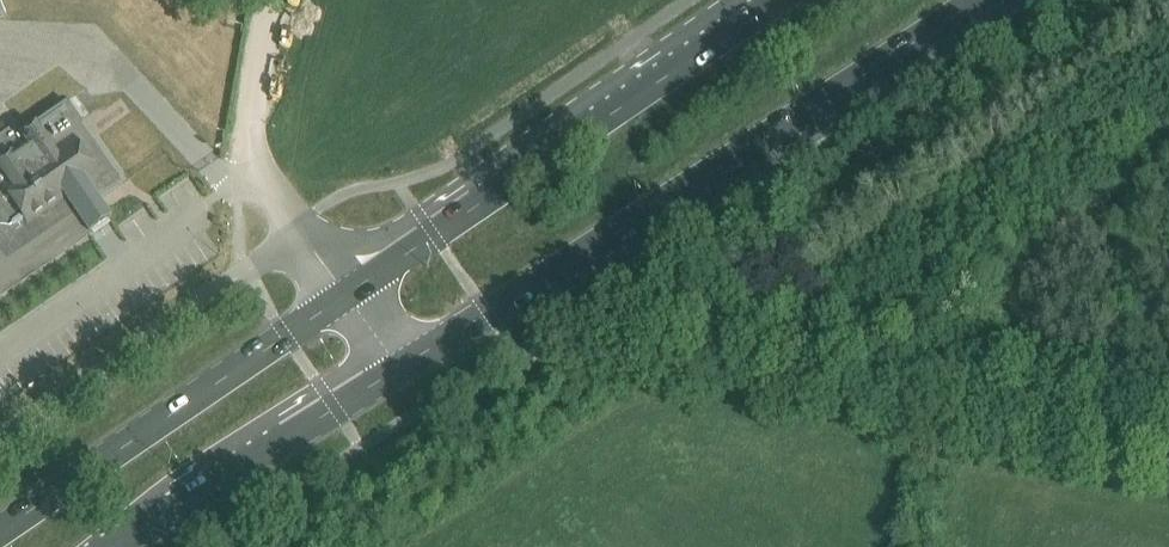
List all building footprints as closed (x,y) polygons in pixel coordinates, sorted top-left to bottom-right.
[(3,265),(11,276),(103,213),(109,221),(111,219),(98,200),(123,183),(80,120),(84,118),(72,100),(68,103),(67,101),(18,134),(13,127),(0,136),(0,267),(3,265)]
